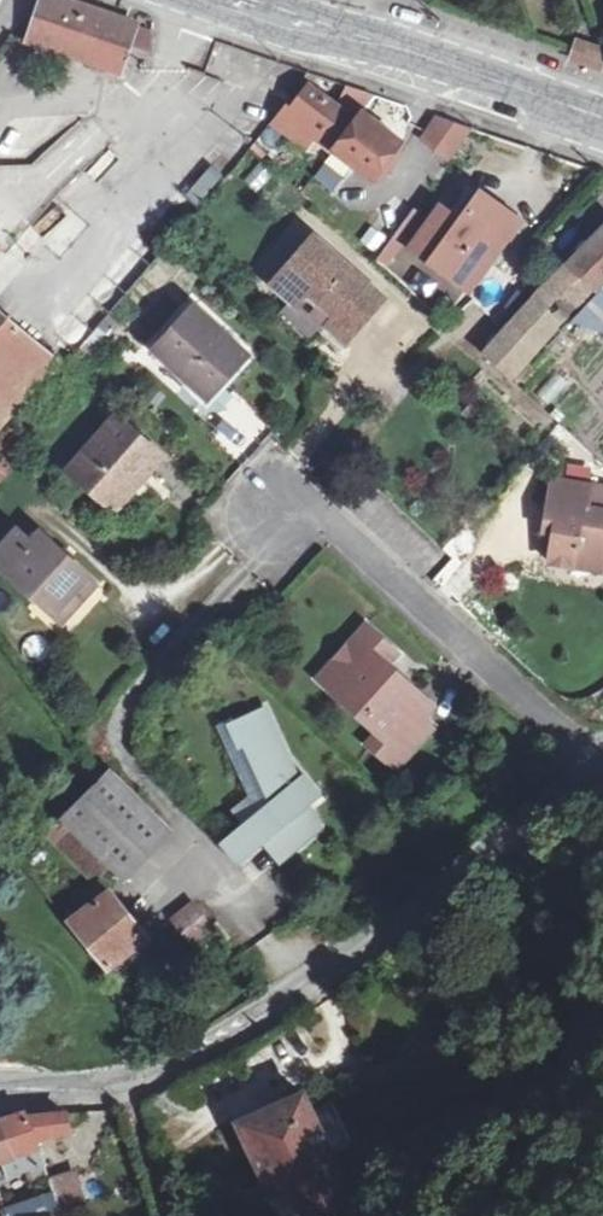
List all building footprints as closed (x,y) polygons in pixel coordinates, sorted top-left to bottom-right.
[(25,39),(116,74),(134,26),(65,0),(40,0),(25,39)] [(600,67),(602,59),(602,46),(579,39),(574,49),(572,55),(600,67)] [(335,149),(357,122),(341,110),(308,83),(290,105),(287,102),(272,120),(306,147),(314,137),(321,143),(333,152),(335,149)] [(363,114),(357,122),(335,149),(354,162),(346,171),(363,183),(397,139),(384,130),(363,114)] [(448,159),(471,129),(436,116),(419,137),(448,159)] [(313,152),(321,143),(314,137),(306,147),(313,152)] [(213,165),(186,191),(197,203),(224,177),(213,165)] [(351,199),(363,183),(346,171),(334,184),(351,199)] [(435,206),(408,244),(462,287),(513,217),(497,205),(477,190),(455,219),(435,206)] [(554,318),(586,285),(590,287),(602,274),(602,222),(531,298),(554,318)] [(375,296),(310,240),(270,283),(293,304),(305,291),(332,313),(323,323),(332,330),(339,337),(375,296)] [(602,331),(602,286),(570,320),(602,331)] [(554,318),(531,298),(478,351),(503,372),(554,318)] [(189,305),(149,349),(203,396),(215,383),(243,353),(189,305)] [(57,358),(0,314),(0,426),(57,358)] [(558,375),(536,391),(544,404),(567,388),(558,375)] [(5,459),(42,415),(28,404),(0,437),(0,454),(5,459)] [(64,464),(102,501),(136,464),(144,471),(151,463),(160,454),(112,410),(64,464)] [(109,507),(144,471),(136,464),(102,501),(109,507)] [(544,520),(553,521),(551,535),(546,564),(600,573),(602,556),(602,511),(588,508),(591,486),(550,481),(544,520)] [(553,521),(544,520),(542,532),(551,535),(553,521)] [(37,596),(42,592),(58,606),(72,591),(80,598),(89,588),(95,582),(40,533),(31,541),(16,528),(0,546),(0,558),(8,566),(6,569),(37,596)] [(61,618),(80,598),(72,591),(58,606),(42,592),(37,596),(61,618)] [(367,626),(334,663),(349,677),(349,703),(380,732),(370,743),(386,758),(420,720),(433,705),(415,690),(386,664),(396,651),(367,626)] [(22,640),(29,661),(50,654),(43,633),(22,640)] [(322,678),(349,703),(349,677),(334,663),(322,678)] [(295,779),(263,710),(226,726),(237,746),(241,745),(268,801),(223,839),(242,861),(269,838),(286,856),(319,831),(307,807),(318,798),(299,776),(295,779)] [(433,733),(420,720),(386,758),(400,770),(433,733)] [(106,773),(58,822),(103,864),(101,865),(117,879),(164,830),(106,773)] [(103,864),(58,822),(54,818),(39,834),(88,878),(101,865),(103,864)] [(139,937),(105,893),(65,923),(104,968),(113,962),(110,958),(139,937)] [(188,901),(166,922),(185,943),(206,922),(188,901)] [(352,1201),(346,1188),(331,1156),(311,1112),(303,1095),(255,1116),(239,1123),(279,1215),(317,1215),(352,1201)] [(334,1101),(311,1112),(331,1156),(353,1146),(334,1101)] [(2,1118),(16,1154),(38,1147),(36,1138),(70,1128),(67,1113),(36,1111),(28,1114),(27,1110),(2,1118)] [(16,1154),(2,1118),(0,1119),(0,1161),(16,1154)] [(38,1147),(16,1154),(20,1167),(43,1159),(38,1147)] [(62,1215),(59,1206),(59,1205),(57,1198),(43,1202),(34,1203),(3,1214),(4,1215),(61,1215),(62,1215)]
